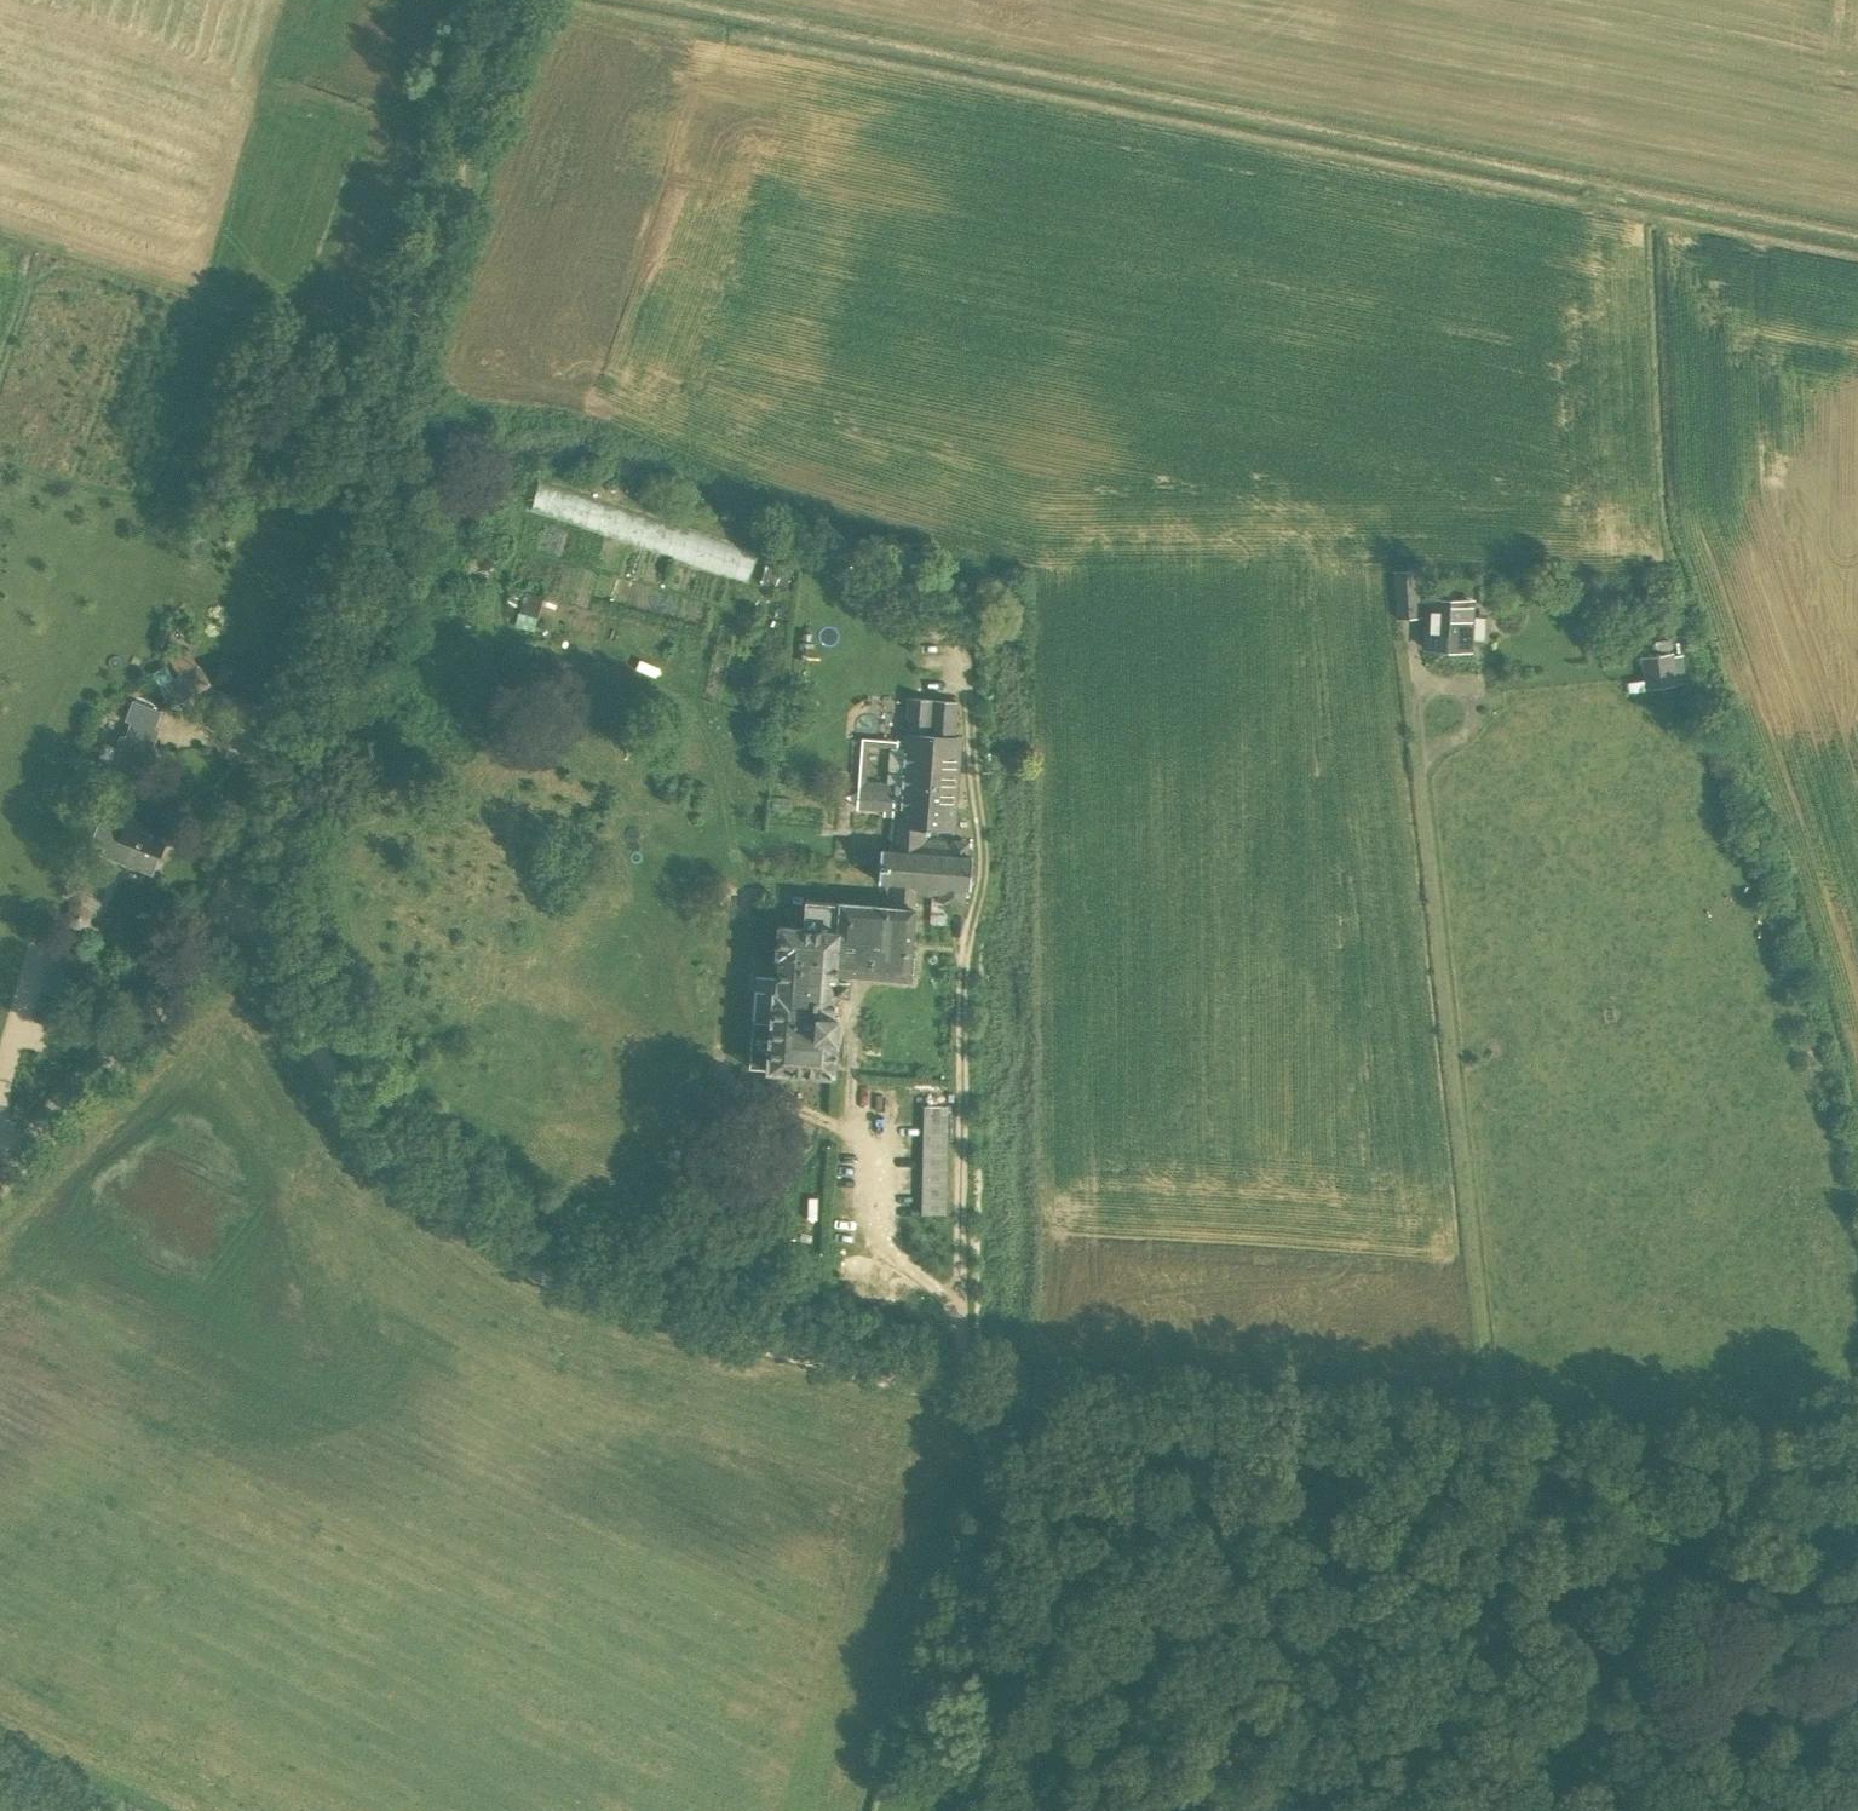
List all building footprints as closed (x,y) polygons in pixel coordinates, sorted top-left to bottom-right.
[(786,590),(793,562),(768,555),(760,584),(786,590)] [(1396,619),(1422,618),(1420,590),(1432,589),(1431,568),(1393,571),(1396,619)] [(1580,592),(1581,576),(1562,575),(1561,590),(1580,592)] [(538,619),(544,597),(525,591),(519,613),(538,619)] [(1427,599),(1424,647),(1468,650),(1469,643),(1488,644),(1489,614),(1471,613),(1472,602),(1427,599)] [(1674,656),(1674,652),(1677,651),(1676,636),(1666,638),(1668,654),(1641,657),(1645,689),(1678,685),(1677,677),(1685,677),(1682,655),(1674,656)] [(224,660),(215,688),(269,705),(278,677),(224,660)] [(178,674),(160,685),(173,706),(193,693),(181,673),(178,674)] [(887,883),(885,907),(893,908),(894,891),(915,892),(914,906),(915,906),(916,892),(939,894),(938,903),(963,905),(964,889),(969,889),(972,857),(966,857),(967,841),(928,838),(928,830),(953,832),(960,737),(956,736),(958,702),(907,698),(903,741),(895,740),(895,742),(862,740),(856,808),(883,810),(883,816),(891,816),(888,852),(878,851),(875,882),(887,883)] [(154,702),(138,735),(157,745),(174,712),(154,702)] [(108,787),(102,804),(106,805),(129,814),(119,842),(131,846),(124,864),(146,873),(155,869),(160,857),(166,860),(179,824),(160,816),(164,803),(161,802),(165,792),(160,783),(144,776),(155,746),(126,735),(108,787)] [(908,979),(914,906),(915,892),(894,891),(893,908),(885,907),(840,904),(805,901),(803,929),(779,927),(774,993),(754,992),(748,1068),(767,1069),(767,1071),(834,1076),(838,1017),(833,1017),(834,993),(846,994),(847,984),(835,983),(836,974),(908,979)] [(925,1107),(923,1215),(946,1215),(948,1105),(925,1105),(925,1107)] [(746,1213),(763,1203),(754,1187),(737,1197),(746,1213)]
